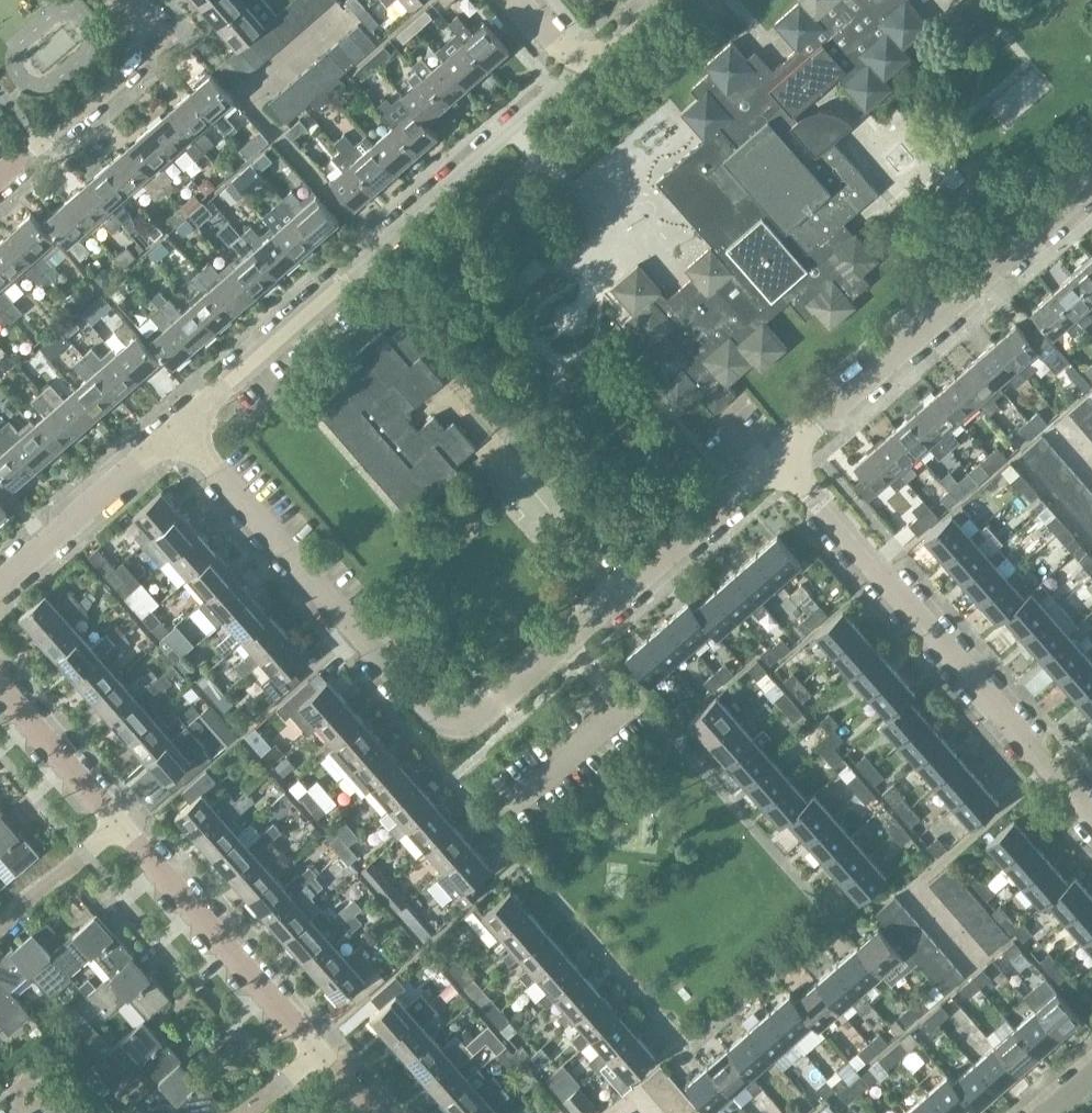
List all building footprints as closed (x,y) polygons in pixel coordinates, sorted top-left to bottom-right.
[(222,28),(253,0),(212,0),(204,7),(222,28)] [(270,22),(279,14),(266,0),(253,0),(222,28),(240,48),(250,39),(260,31),(270,22)] [(290,5),(307,24),(317,16),(303,0),(295,0),(290,5)] [(317,16),(327,7),(321,0),(303,0),(317,16)] [(361,14),(369,7),(362,0),(348,0),(361,14)] [(670,299),(740,376),(754,363),(762,372),(788,348),(764,321),(789,300),(807,319),(815,312),(831,329),(857,305),(852,299),(871,282),(863,274),(880,258),(856,231),(846,219),(809,252),(754,189),(737,204),(709,172),(739,145),(769,119),(763,111),(779,96),(794,113),(837,75),(867,110),(893,87),(886,79),(912,55),(904,47),(929,25),(907,0),(905,0),(903,2),(901,0),(800,0),(801,1),(775,24),(785,35),(804,57),(780,79),(768,65),(756,52),(748,59),(732,41),(705,65),(711,71),(692,88),(700,97),(683,112),(707,139),(657,182),(712,245),(687,267),(695,276),(670,299)] [(290,5),(280,13),(297,33),(307,24),(290,5)] [(369,7),(361,14),(373,29),(381,22),(369,7)] [(427,9),(412,21),(419,29),(434,17),(427,9)] [(280,13),(279,14),(270,22),(287,42),(297,33),(280,13)] [(458,14),(449,23),(464,41),(489,69),(511,50),(486,22),(474,32),(458,14)] [(419,29),(412,21),(398,34),(405,42),(419,29)] [(270,22),(260,31),(277,50),(287,42),(270,22)] [(360,24),(350,32),(368,52),(377,44),(360,24)] [(260,31),(250,39),(268,59),(277,50),(260,31)] [(350,32),(340,41),(358,61),(368,52),(350,32)] [(250,39),(240,48),(258,68),(268,59),(250,39)] [(340,41),(330,50),(348,70),(358,61),(340,41)] [(464,41),(444,58),(469,87),(489,69),(464,41)] [(386,45),(371,58),(378,65),(393,52),(386,45)] [(240,48),(230,57),(248,76),(258,68),(240,48)] [(330,50),(321,58),(338,78),(340,76),(348,70),(330,50)] [(248,76),(230,57),(221,65),(238,85),(248,76)] [(413,64),(424,76),(448,105),(469,87),(444,58),(432,69),(421,57),(413,64)] [(321,58),(310,68),(328,87),(338,78),(321,58)] [(378,65),(371,58),(357,70),(363,78),(378,65)] [(310,68),(301,76),(318,96),(326,89),(328,87),(310,68)] [(414,85),(404,93),(415,106),(432,125),(441,117),(442,112),(443,111),(442,110),(448,105),(424,76),(417,69),(407,78),(414,85)] [(214,75),(192,94),(214,119),(228,134),(237,126),(224,111),(236,100),(214,75)] [(301,76),(291,84),(308,104),(312,101),(318,96),(301,76)] [(340,76),(338,78),(328,87),(326,89),(333,96),(347,84),(340,76)] [(291,84),(281,93),(298,113),(308,104),(291,84)] [(326,89),(318,96),(312,101),(319,108),(333,96),(326,89)] [(298,113),(281,93),(271,101),(288,122),(298,113)] [(388,97),(376,107),(393,126),(395,124),(419,152),(440,134),(432,125),(415,106),(404,93),(393,103),(388,97)] [(192,94),(172,112),(207,152),(217,143),(206,132),(217,122),(214,119),(192,94)] [(172,112),(151,129),(173,155),(176,158),(188,148),(198,160),(207,152),(172,112)] [(303,118),(288,131),(295,139),(309,126),(303,118)] [(807,162),(769,119),(739,145),(709,172),(737,204),(754,189),(809,252),(846,219),(878,191),(833,140),(807,162)] [(393,126),(374,142),(399,170),(419,152),(395,124),(393,126)] [(151,129),(131,147),(166,188),(169,185),(172,182),(176,179),(166,167),(176,158),(173,155),(151,129)] [(345,134),(337,140),(343,147),(354,160),(378,188),(386,181),(389,184),(393,184),(401,177),(401,173),(399,170),(374,142),(373,143),(366,135),(355,145),(345,134)] [(341,149),(332,157),(343,169),(332,179),(357,207),(378,188),(354,160),(343,147),(337,140),(335,142),(341,149)] [(252,143),(243,151),(249,159),(259,150),(252,143)] [(131,147),(110,165),(132,191),(143,181),(157,196),(166,188),(131,147)] [(254,162),(261,170),(274,158),(267,150),(254,162)] [(230,159),(221,167),(229,176),(238,168),(230,159)] [(110,165),(89,183),(125,224),(134,216),(121,200),(132,191),(110,165)] [(242,172),(232,181),(244,193),(253,185),(242,172)] [(209,178),(201,185),(208,193),(216,186),(209,178)] [(232,181),(221,191),(232,204),(244,193),(232,181)] [(169,185),(166,188),(170,193),(177,187),(172,182),(169,185)] [(89,183),(69,201),(91,227),(102,217),(115,232),(125,224),(89,183)] [(294,190),(285,198),(320,238),(341,220),(315,189),(302,200),(294,190)] [(182,206),(182,207),(190,214),(203,202),(196,194),(182,206)] [(273,226),(278,232),(299,257),(300,256),(302,259),(307,259),(315,252),(315,247),(313,245),(320,238),(285,198),(264,217),(273,226)] [(69,201),(48,220),(82,260),(92,251),(83,240),(94,231),(91,227),(69,201)] [(203,202),(190,214),(200,226),(214,213),(204,201),(203,202)] [(175,227),(190,214),(182,207),(169,219),(175,227)] [(34,215),(12,233),(47,273),(57,264),(50,256),(62,246),(55,239),(34,215)] [(137,233),(148,246),(166,231),(155,218),(137,233)] [(187,220),(179,228),(185,235),(194,228),(187,220)] [(253,226),(244,235),(279,275),(299,257),(278,232),(273,226),(262,236),(253,226)] [(0,244),(0,260),(13,275),(18,279),(29,269),(39,280),(47,273),(12,233),(0,244)] [(243,252),(231,262),(236,268),(258,293),(279,275),(244,235),(235,242),(243,252)] [(162,241),(149,253),(157,262),(170,250),(162,241)] [(137,256),(128,246),(116,256),(125,267),(137,256)] [(1091,299),(1091,259),(1091,258),(1083,266),(1080,265),(1072,272),(1072,275),(1071,276),(1091,299)] [(5,308),(6,309),(13,317),(12,318),(14,320),(23,312),(14,301),(16,300),(6,289),(18,279),(0,260),(0,302),(5,308)] [(212,262),(202,271),(237,311),(258,293),(236,268),(231,262),(221,272),(212,262)] [(700,397),(716,415),(738,395),(729,386),(740,376),(670,299),(639,265),(613,287),(636,314),(627,322),(636,332),(650,348),(641,356),(663,381),(655,389),(679,417),(700,397)] [(101,271),(95,276),(104,286),(113,278),(107,271),(101,271)] [(206,294),(195,304),(216,329),(237,311),(202,271),(193,279),(206,294)] [(1052,293),(1082,328),(1091,320),(1091,319),(1083,309),(1091,302),(1091,299),(1071,276),(1052,293)] [(78,290),(68,299),(78,310),(88,301),(78,290)] [(118,290),(112,296),(118,302),(124,297),(118,290)] [(161,291),(153,298),(161,307),(196,347),(216,329),(195,304),(183,314),(170,299),(169,300),(161,291)] [(1082,328),(1052,293),(1031,311),(1053,336),(1064,326),(1073,336),(1082,328)] [(161,325),(148,336),(153,341),(174,366),(196,347),(161,307),(152,315),(161,325)] [(62,330),(64,332),(69,337),(82,325),(76,318),(62,330)] [(115,348),(112,350),(138,380),(161,361),(126,320),(117,328),(130,343),(119,353),(115,348)] [(1016,325),(995,342),(1026,377),(1032,372),(1037,368),(1032,362),(1028,358),(1032,354),(1037,349),(1046,359),(1057,372),(1068,361),(1058,349),(1036,325),(1032,329),(1025,335),(1016,325)] [(393,339),(385,331),(359,354),(366,361),(340,383),(344,388),(319,409),(406,509),(431,488),(434,491),(459,469),(456,466),(470,454),(437,416),(419,431),(409,420),(413,416),(410,412),(447,380),(424,355),(428,351),(407,327),(393,339)] [(50,340),(41,348),(51,360),(60,352),(50,340)] [(995,342),(976,360),(997,385),(1008,375),(1017,385),(1026,377),(995,342)] [(95,348),(83,358),(118,398),(138,380),(112,350),(103,358),(95,348)] [(88,379),(76,390),(98,415),(118,398),(83,358),(75,364),(88,379)] [(976,360),(956,377),(978,402),(988,414),(999,405),(994,399),(1003,391),(997,385),(976,360)] [(1071,364),(1066,369),(1084,390),(1089,385),(1071,364)] [(956,377),(936,394),(958,419),(978,402),(956,377)] [(53,384),(43,393),(77,433),(98,415),(76,390),(66,399),(53,384)] [(47,415),(35,425),(57,450),(77,433),(43,393),(34,400),(47,415)] [(936,394),(897,429),(918,454),(929,444),(941,458),(960,441),(948,427),(958,419),(936,394)] [(1077,423),(1091,411),(1091,400),(1089,396),(1069,413),(1077,423)] [(1086,433),(1091,428),(1091,411),(1077,423),(1086,433)] [(1037,413),(1028,420),(1038,431),(1046,423),(1037,413)] [(11,419),(2,427),(37,468),(57,450),(35,425),(31,420),(20,429),(11,419)] [(1038,431),(1028,420),(1020,428),(1029,439),(1038,431)] [(588,433),(579,423),(573,429),(581,439),(588,433)] [(1,446),(0,447),(0,468),(16,486),(37,468),(2,427),(0,429),(0,428),(0,445),(1,446)] [(897,429),(876,447),(907,481),(917,472),(909,462),(918,454),(897,429)] [(1023,454),(1031,464),(1051,446),(1042,436),(1023,454)] [(1031,464),(1039,474),(1059,456),(1051,446),(1031,464)] [(876,447),(856,464),(866,475),(857,484),(870,499),(879,490),(878,489),(889,479),(898,489),(907,481),(876,447)] [(998,447),(989,455),(999,466),(1007,459),(998,447)] [(999,466),(989,455),(980,463),(990,473),(999,466)] [(1039,474),(1048,483),(1068,466),(1059,456),(1039,474)] [(1048,483),(1057,493),(1076,476),(1068,466),(1048,483)] [(1011,482),(1020,493),(1029,484),(1020,474),(1011,482)] [(1057,493),(1065,503),(1085,486),(1076,476),(1057,493)] [(958,482),(949,490),(959,501),(967,493),(958,482)] [(1029,484),(1020,493),(1029,503),(1038,494),(1029,484)] [(1074,513),(1091,497),(1091,494),(1085,486),(1065,503),(1074,513)] [(144,545),(154,536),(183,512),(164,490),(136,515),(146,528),(136,537),(144,545)] [(959,501),(949,490),(941,497),(951,508),(959,501)] [(1083,523),(1091,515),(1091,497),(1074,513),(1083,523)] [(8,511),(0,502),(0,518),(8,511)] [(925,538),(943,559),(971,535),(961,524),(970,515),(962,506),(925,538)] [(909,525),(919,536),(939,518),(929,507),(909,525)] [(161,566),(172,557),(201,532),(183,512),(154,536),(163,547),(153,556),(161,566)] [(1046,524),(1055,534),(1065,526),(1055,515),(1046,524)] [(1091,533),(1091,532),(1091,515),(1083,523),(1091,533)] [(943,559),(961,580),(989,555),(979,544),(989,534),(981,526),(971,535),(943,559)] [(1065,526),(1055,534),(1064,545),(1074,537),(1065,526)] [(172,557),(191,578),(219,553),(201,532),(172,557)] [(781,537),(760,555),(784,583),(805,565),(781,537)] [(989,555),(961,580),(980,601),(1007,576),(1017,567),(999,546),(989,555)] [(191,578),(209,599),(237,574),(219,553),(191,578)] [(760,555),(739,573),(763,601),(784,583),(760,555)] [(1091,576),(1091,557),(1082,566),(1091,576)] [(97,566),(107,578),(117,569),(107,558),(97,566)] [(999,622),(1005,617),(1026,598),(1025,597),(1015,586),(1025,576),(1017,567),(1007,576),(980,601),(999,622)] [(117,569),(107,578),(117,589),(127,580),(117,569)] [(739,573),(718,591),(743,619),(753,610),(760,619),(770,609),(763,601),(739,573)] [(219,626),(227,619),(255,595),(237,574),(209,599),(201,605),(219,626)] [(1005,617),(1023,637),(1050,613),(1040,601),(1050,592),(1042,582),(1025,597),(1026,598),(1005,617)] [(804,585),(793,594),(812,615),(823,606),(804,585)] [(718,591),(698,608),(697,609),(716,631),(722,637),(743,619),(718,591)] [(22,616),(40,637),(81,602),(73,593),(57,606),(46,594),(22,616)] [(88,595),(81,602),(89,612),(95,603),(88,595)] [(227,656),(245,640),(273,615),(255,595),(227,619),(235,629),(217,644),(227,656)] [(134,608),(144,619),(153,611),(144,600),(134,608)] [(40,637),(58,658),(83,636),(74,626),(89,612),(81,602),(40,637)] [(692,602),(671,620),(696,649),(716,631),(697,609),(698,608),(692,602)] [(801,625),(809,634),(831,615),(823,606),(812,615),(801,625)] [(153,611),(144,619),(153,630),(163,622),(153,611)] [(818,635),(836,656),(864,631),(846,611),(818,635)] [(1023,637),(1040,658),(1068,633),(1050,613),(1023,637)] [(770,614),(764,620),(772,630),(779,624),(770,614)] [(245,676),(263,661),(292,637),(273,615),(245,640),(254,651),(237,666),(245,676)] [(671,620),(650,638),(675,667),(696,649),(671,620)] [(118,626),(108,634),(117,644),(126,635),(118,626)] [(836,656),(853,676),(881,651),(864,631),(836,656)] [(1040,658),(1058,678),(1086,654),(1068,633),(1040,658)] [(58,658),(76,679),(117,644),(108,634),(93,647),(83,636),(58,658)] [(126,635),(117,644),(118,645),(124,652),(131,641),(126,635)] [(292,637),(263,661),(275,674),(262,685),(277,702),(303,678),(295,669),(309,657),(292,637)] [(675,667),(650,638),(629,657),(654,685),(675,667)] [(772,646),(763,654),(773,665),(792,648),(790,645),(784,639),(773,647),(772,646)] [(117,644),(76,679),(94,700),(119,678),(124,674),(114,662),(124,653),(124,652),(118,645),(117,644)] [(166,654),(175,665),(185,657),(175,646),(166,654)] [(853,676),(871,696),(899,672),(881,651),(853,676)] [(1076,698),(1091,684),(1091,661),(1086,654),(1058,678),(1076,698)] [(185,657),(175,665),(185,675),(194,667),(185,657)] [(759,661),(750,669),(759,680),(769,671),(759,661)] [(707,682),(715,692),(736,673),(728,664),(707,682)] [(153,669),(144,675),(153,685),(161,678),(153,669)] [(871,696),(888,716),(910,697),(910,698),(917,693),(899,672),(871,696)] [(787,681),(796,691),(805,683),(796,673),(787,681)] [(161,678),(153,685),(159,693),(172,681),(166,674),(161,678)] [(94,700),(112,720),(153,685),(144,675),(129,689),(119,678),(94,700)] [(309,680),(278,708),(286,718),(292,713),(311,734),(320,726),(348,702),(329,680),(318,690),(309,680)] [(207,691),(216,702),(225,694),(216,683),(207,691)] [(805,683),(796,691),(805,702),(814,694),(805,683)] [(1091,716),(1091,684),(1076,698),(1091,716)] [(112,720),(131,741),(155,719),(145,707),(160,694),(159,693),(153,685),(112,720)] [(777,700),(786,710),(796,702),(786,691),(777,700)] [(225,694),(216,702),(226,712),(235,704),(225,694)] [(691,721),(709,742),(737,718),(718,697),(691,721)] [(882,722),(900,743),(928,718),(910,698),(910,697),(888,716),(882,722)] [(675,710),(683,719),(694,710),(686,700),(675,710)] [(320,726),(338,747),(366,722),(348,702),(320,726)] [(796,702),(786,710),(795,721),(805,713),(796,702)] [(194,704),(183,713),(191,722),(202,713),(194,704)] [(236,736),(211,706),(200,716),(225,745),(236,736)] [(823,722),(831,732),(835,728),(840,724),(832,714),(823,722)] [(155,719),(131,741),(149,762),(189,727),(180,716),(169,726),(160,715),(155,719)] [(709,742),(727,762),(755,738),(737,718),(709,742)] [(900,743),(918,763),(946,739),(928,718),(900,743)] [(189,727),(149,762),(167,782),(181,770),(190,780),(213,760),(204,750),(203,748),(206,746),(196,735),(196,734),(204,727),(197,719),(189,727)] [(327,756),(345,777),(384,743),(366,722),(338,747),(327,756)] [(831,732),(826,737),(835,747),(844,739),(835,728),(831,732)] [(755,738),(727,762),(745,783),(773,758),(762,747),(772,738),(765,729),(755,738)] [(816,745),(825,755),(835,747),(826,737),(816,745)] [(918,763),(936,784),(964,760),(946,739),(918,763)] [(271,745),(267,740),(257,749),(262,754),(271,745)] [(364,797),(374,788),(402,764),(384,743),(345,777),(364,797)] [(835,747),(825,755),(835,767),(845,758),(835,747)] [(264,756),(273,767),(283,759),(273,748),(264,756)] [(857,762),(867,773),(876,765),(867,754),(857,762)] [(745,783),(763,803),(791,779),(773,758),(745,783)] [(283,759),(273,767),(283,778),(292,770),(283,759)] [(936,784),(954,805),(982,780),(964,760),(936,784)] [(374,788),(392,809),(420,784),(412,775),(415,773),(415,769),(410,763),(406,762),(403,765),(402,764),(374,788)] [(876,765),(867,773),(876,784),(886,776),(876,765)] [(178,815),(196,836),(236,800),(228,792),(213,805),(203,794),(217,781),(208,772),(184,793),(192,802),(178,815)] [(849,782),(858,793),(867,784),(858,774),(849,782)] [(782,825),(789,819),(810,800),(809,799),(791,779),(763,803),(782,825)] [(982,780),(954,805),(973,826),(1000,802),(982,780)] [(392,809),(410,829),(438,805),(420,784),(392,809)] [(867,784),(858,793),(867,804),(877,795),(867,784)] [(301,798),(310,809),(319,800),(310,790),(301,798)] [(236,800),(196,836),(214,856),(239,834),(244,830),(235,820),(245,811),(244,809),(255,799),(247,791),(236,800)] [(789,819),(806,838),(833,814),(815,793),(809,799),(810,800),(789,819)] [(893,804),(903,815),(912,806),(903,796),(893,804)] [(319,800),(310,809),(319,819),(328,811),(319,800)] [(410,829),(429,850),(456,825),(451,819),(453,816),(454,813),(445,803),(442,803),(439,806),(438,805),(410,829)] [(912,806),(903,815),(912,825),(922,817),(912,806)] [(3,814),(0,816),(0,853),(19,874),(41,854),(20,830),(18,831),(3,814)] [(806,838),(824,859),(852,835),(833,814),(806,838)] [(885,824),(894,834),(903,826),(894,815),(885,824)] [(987,843),(1006,865),(1033,840),(1015,819),(987,843)] [(239,834),(214,856),(232,877),(272,842),(283,832),(276,823),(265,833),(250,846),(239,834)] [(429,850),(447,871),(475,846),(456,825),(429,850)] [(322,833),(320,831),(315,826),(308,832),(315,840),(322,833)] [(903,826),(894,834),(903,845),(913,837),(903,826)] [(331,844),(341,854),(350,846),(341,835),(336,839),(331,844)] [(824,859),(842,880),(870,855),(852,835),(824,859)] [(929,845),(939,856),(948,847),(938,837),(929,845)] [(1006,865),(1024,886),(1052,861),(1033,840),(1006,865)] [(232,877),(250,898),(275,876),(266,866),(281,852),(272,842),(232,877)] [(350,846),(341,854),(350,865),(360,857),(350,846)] [(475,846),(447,871),(437,879),(463,908),(486,887),(479,880),(493,867),(475,846)] [(870,855),(842,880),(861,901),(868,895),(889,877),(870,855)] [(1043,906),(1050,901),(1071,882),(1070,882),(1052,861),(1024,886),(1033,896),(1043,906)] [(373,862),(364,870),(373,881),(382,891),(392,884),(382,873),(373,862)] [(269,919),(315,878),(319,875),(311,866),(286,888),(275,876),(250,898),(269,919)] [(930,883),(939,893),(958,876),(950,866),(930,883)] [(968,876),(977,887),(986,879),(977,869),(968,876)] [(939,893),(948,903),(967,886),(958,876),(939,893)] [(1067,921),(1091,899),(1091,893),(1077,876),(1070,882),(1071,882),(1050,901),(1067,921)] [(315,878),(269,919),(271,921),(287,939),(323,908),(313,897),(324,888),(315,878)] [(986,879),(977,887),(987,898),(996,890),(986,879)] [(392,884),(382,891),(392,902),(401,912),(410,904),(401,894),(392,884)] [(948,903),(956,913),(976,896),(967,886),(948,903)] [(478,904),(467,914),(494,945),(504,936),(532,912),(513,891),(486,914),(478,904)] [(876,913),(885,923),(905,906),(896,896),(876,913)] [(956,913),(965,923),(984,906),(976,896),(956,913)] [(1085,942),(1091,936),(1091,899),(1067,921),(1085,942)] [(401,912),(410,922),(419,915),(410,904),(401,912)] [(885,923),(894,932),(913,916),(905,906),(885,923)] [(965,923),(974,933),(993,916),(984,906),(965,923)] [(323,908),(287,939),(292,945),(305,960),(345,925),(356,915),(357,914),(352,907),(348,910),(344,910),(332,920),(323,908)] [(512,966),(522,957),(550,933),(532,912),(504,936),(513,947),(503,956),(512,966)] [(96,915),(52,954),(70,974),(93,954),(111,975),(112,976),(133,958),(135,956),(114,932),(112,933),(96,915)] [(356,915),(345,925),(352,933),(363,923),(356,915)] [(894,932),(902,942),(922,926),(913,916),(894,932)] [(974,933),(982,943),(1002,926),(1000,924),(993,916),(974,933)] [(1000,924),(1002,926),(1009,935),(1015,930),(1019,926),(1009,916),(1000,924)] [(1024,922),(1019,926),(1015,930),(1024,941),(1033,933),(1024,922)] [(49,923),(35,934),(43,942),(56,931),(49,923)] [(305,960),(322,980),(347,958),(338,947),(353,933),(352,933),(345,925),(305,960)] [(902,942),(911,952),(931,936),(922,926),(902,942)] [(1002,926),(982,943),(991,953),(1010,936),(1009,935),(1002,926)] [(880,927),(859,946),(883,973),(904,955),(880,927)] [(10,991),(11,990),(30,973),(51,997),(73,978),(70,974),(52,954),(43,942),(35,934),(34,933),(16,949),(14,947),(0,960),(0,980),(10,991)] [(530,986),(540,978),(568,953),(550,933),(522,957),(530,966),(520,974),(530,986)] [(911,952),(920,962),(939,946),(931,936),(911,952)] [(1015,940),(1005,949),(1013,959),(1023,950),(1015,940)] [(347,958),(322,980),(341,1001),(355,989),(365,999),(388,979),(378,969),(366,979),(357,968),(372,955),(362,945),(347,958)] [(859,946),(839,964),(863,991),(883,973),(859,946)] [(920,962),(929,972),(948,956),(939,946),(920,962)] [(548,1007),(558,998),(586,974),(568,953),(540,978),(549,988),(539,997),(548,1007)] [(929,972),(937,982),(957,966),(948,956),(929,972)] [(1044,963),(1053,974),(1061,967),(1051,957),(1044,963)] [(148,975),(133,958),(112,976),(111,975),(97,988),(88,995),(87,996),(106,1017),(129,996),(148,1017),(171,998),(150,973),(148,975)] [(448,966),(457,976),(466,968),(457,958),(448,966)] [(839,964),(819,982),(843,1009),(852,1001),(863,1014),(875,1004),(863,991),(839,964)] [(957,966),(937,982),(946,993),(965,976),(957,966)] [(1061,967),(1053,974),(1062,984),(1070,978),(1061,967)] [(466,968),(457,976),(467,987),(476,979),(466,968)] [(984,968),(973,977),(982,987),(993,977),(984,968)] [(566,1027),(576,1019),(604,994),(586,974),(558,998),(567,1008),(557,1017),(566,1027)] [(396,976),(371,998),(381,1009),(375,1014),(372,1017),(390,1039),(431,1003),(423,994),(407,1007),(397,995),(406,987),(396,976)] [(982,987),(973,977),(963,987),(971,996),(981,987),(982,987)] [(88,978),(80,985),(88,995),(97,988),(88,978)] [(1026,996),(1037,1008),(1061,1036),(1083,1018),(1058,990),(1047,978),(1026,996)] [(0,980),(0,1022),(10,1033),(32,1014),(11,990),(10,991),(0,980)] [(819,982),(798,1000),(817,1020),(815,1022),(821,1028),(843,1009),(819,982)] [(453,984),(442,994),(449,1001),(460,991),(453,984)] [(981,987),(971,996),(980,1006),(990,997),(981,987)] [(583,1049),(594,1039),(622,1015),(604,994),(576,1019),(584,1028),(574,1037),(583,1049)] [(793,994),(772,1012),(796,1039),(815,1022),(817,1020),(798,1000),(793,994)] [(1077,1002),(1081,1006),(1088,1013),(1091,1010),(1091,1005),(1084,996),(1077,1002)] [(442,997),(434,1004),(439,1010),(447,1003),(442,997)] [(922,997),(910,1007),(919,1017),(931,1007),(922,997)] [(484,1007),(493,1018),(502,1010),(493,999),(484,1007)] [(390,1039),(408,1059),(434,1037),(424,1026),(439,1013),(431,1003),(390,1039)] [(943,1004),(932,1013),(941,1023),(951,1013),(943,1004)] [(76,1007),(63,1018),(81,1039),(94,1028),(76,1007)] [(919,1017),(910,1007),(900,1016),(908,1026),(919,1017)] [(1037,1008),(1016,1026),(1040,1054),(1061,1036),(1037,1008)] [(502,1010),(493,1018),(502,1029),(512,1020),(502,1010)] [(772,1012),(752,1030),(776,1057),(796,1039),(772,1012)] [(591,1058),(588,1060),(598,1072),(601,1069),(612,1060),(640,1035),(633,1028),(636,1026),(636,1022),(629,1013),(625,1013),(622,1015),(594,1039),(602,1048),(591,1058)] [(941,1023),(932,1013),(921,1023),(930,1032),(941,1023)] [(134,1067),(151,1087),(160,1079),(161,1081),(182,1062),(184,1060),(162,1036),(160,1038),(144,1019),(100,1058),(119,1080),(134,1067)] [(38,1025),(29,1033),(35,1041),(45,1033),(38,1025)] [(1016,1026),(995,1044),(1020,1072),(1040,1054),(1016,1026)] [(468,1027),(459,1035),(467,1044),(476,1036),(468,1027)] [(752,1030),(731,1048),(755,1075),(776,1057),(752,1030)] [(476,1036),(467,1044),(475,1054),(488,1042),(479,1033),(476,1036)] [(880,1034),(869,1044),(877,1053),(889,1044),(880,1034)] [(407,1064),(406,1069),(413,1076),(417,1077),(421,1074),(426,1080),(467,1044),(459,1035),(458,1035),(443,1048),(434,1037),(408,1059),(410,1061),(407,1064)] [(640,1035),(612,1060),(631,1081),(658,1057),(640,1035)] [(901,1040),(891,1050),(899,1059),(910,1050),(901,1040)] [(426,1080),(444,1100),(470,1078),(460,1067),(475,1054),(467,1044),(426,1080)] [(877,1053),(869,1044),(858,1053),(867,1063),(877,1053)] [(995,1044),(975,1062),(999,1090),(1020,1072),(995,1044)] [(515,1053),(524,1064),(534,1056),(525,1045),(515,1053)] [(508,1046),(498,1054),(515,1074),(525,1065),(524,1064),(515,1053),(508,1046)] [(731,1048),(711,1066),(735,1093),(746,1082),(753,1090),(762,1083),(755,1075),(731,1048)] [(899,1059),(891,1050),(880,1059),(888,1069),(899,1059)] [(534,1056),(524,1064),(525,1065),(534,1074),(543,1066),(534,1056)] [(151,1087),(136,1100),(147,1112),(148,1112),(165,1112),(179,1101),(189,1112),(207,1112),(220,1101),(199,1077),(197,1079),(182,1062),(161,1081),(160,1079),(151,1087)] [(975,1062),(954,1081),(953,1081),(972,1102),(978,1109),(999,1090),(975,1062)] [(91,1066),(82,1074),(92,1086),(102,1077),(91,1066)] [(643,1083),(652,1093),(671,1076),(662,1066),(643,1083)] [(735,1093),(711,1066),(689,1085),(713,1112),(735,1093)] [(455,1112),(471,1112),(502,1084),(495,1076),(491,1079),(481,1068),(470,1078),(444,1100),(455,1112)] [(863,1074),(852,1084),(860,1094),(871,1084),(863,1074)] [(928,1092),(946,1112),(960,1112),(972,1102),(953,1081),(954,1081),(949,1074),(928,1092)] [(837,1089),(841,1093),(852,1084),(844,1075),(834,1084),(837,1089)] [(652,1093),(660,1103),(680,1086),(671,1076),(652,1093)] [(828,1079),(817,1088),(825,1098),(837,1088),(834,1084),(828,1079)] [(510,1080),(503,1086),(508,1092),(515,1086),(510,1080)] [(556,1090),(565,1101),(575,1092),(565,1081),(556,1090)] [(496,1109),(511,1095),(508,1092),(503,1086),(502,1084),(471,1112),(500,1112),(496,1109)] [(852,1084),(841,1093),(850,1103),(860,1094),(852,1084)] [(668,1112),(670,1112),(688,1096),(680,1086),(660,1103),(668,1112)] [(565,1101),(574,1112),(575,1112),(593,1112),(597,1109),(579,1088),(575,1092),(565,1101)] [(907,1111),(909,1112),(946,1112),(928,1092),(907,1111)] [(697,1106),(688,1096),(670,1112),(689,1112),(697,1106)]
